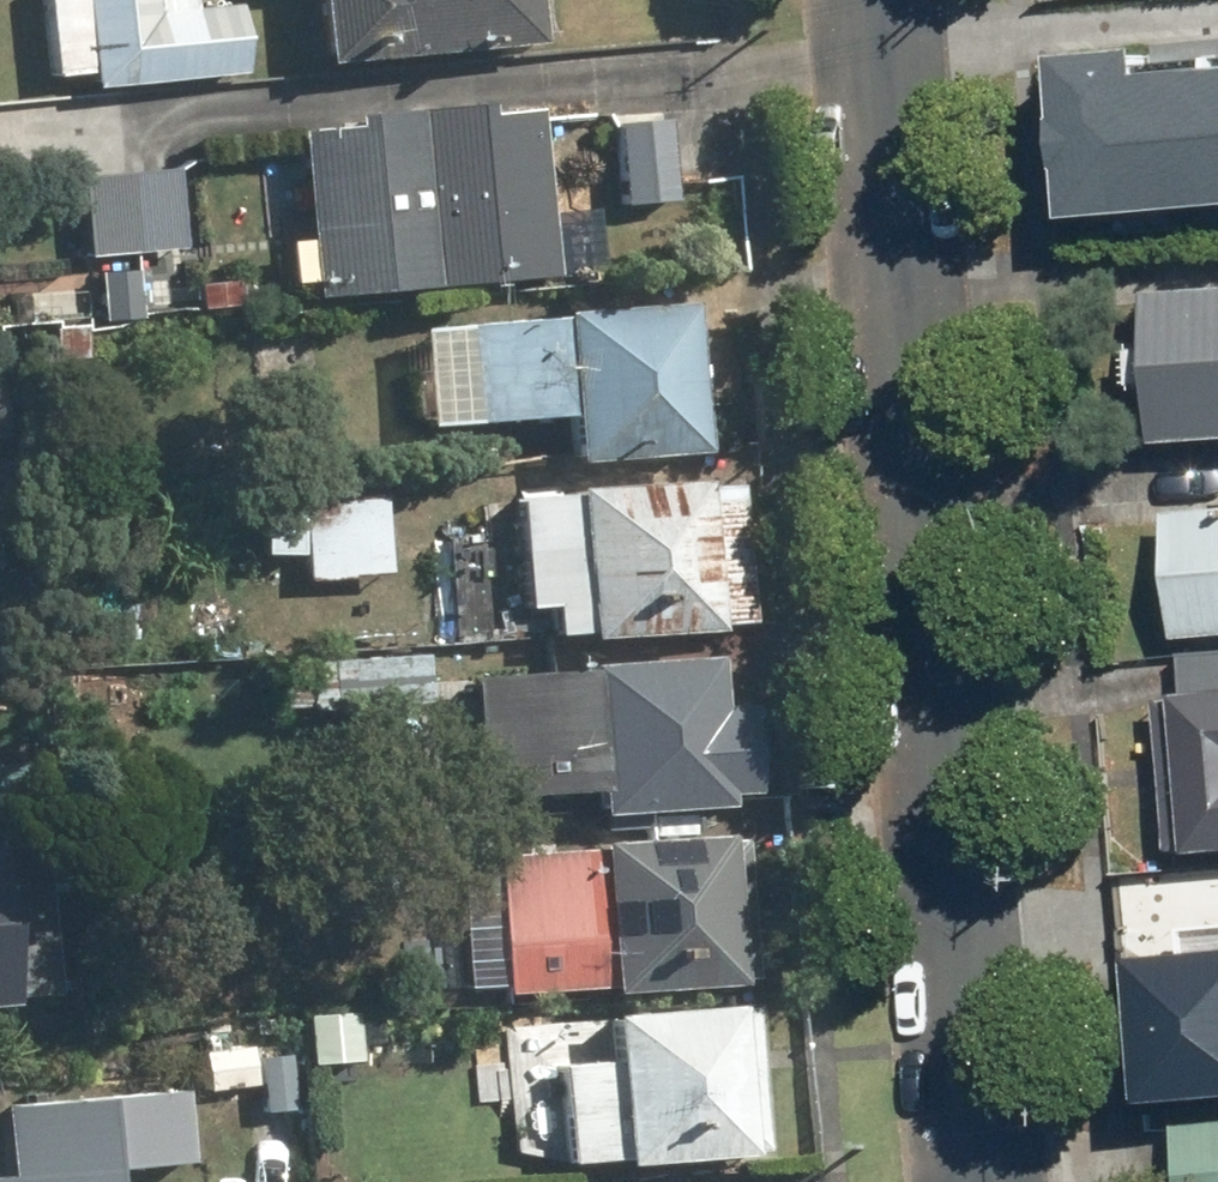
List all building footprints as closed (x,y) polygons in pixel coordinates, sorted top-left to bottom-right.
[(85,83),(243,70),(238,4),(146,11),(145,0),(78,0),(85,83)] [(319,67),(539,41),(534,0),(311,0),(319,67)] [(1084,212),(1217,197),(1217,62),(1157,69),(1154,39),(1065,49),(1084,212)] [(661,108),(610,113),(618,194),(669,189),(661,108)] [(540,110),(284,135),(301,303),(557,277),(540,110)] [(171,168),(75,178),(82,253),(179,243),(171,168)] [(1150,299),(1161,446),(1217,442),(1217,294),(1150,299)] [(691,308),(463,324),(470,423),(561,417),(565,465),(701,456),(691,308)] [(733,479),(511,494),(519,610),(543,608),(545,637),(743,624),(733,479)] [(382,493),(300,498),(305,578),(386,573),(382,493)] [(1171,513),(1182,641),(1217,638),(1217,509),(1171,513)] [(1179,652),(1184,696),(1160,699),(1176,850),(1217,846),(1217,648),(1179,652)] [(418,651),(304,658),(307,710),(421,703),(418,651)] [(711,656),(536,665),(543,795),(590,793),(591,815),(723,808),(722,796),(749,795),(745,706),(713,707),(711,656)] [(740,842),(492,857),(500,997),(749,983),(740,842)] [(10,1005),(0,885),(0,1006),(10,1005)] [(1161,1088),(1217,1084),(1217,940),(1150,945),(1161,1088)] [(605,1061),(554,1065),(562,1165),(761,1150),(749,1002),(602,1014),(605,1061)] [(0,1177),(0,1181),(131,1181),(130,1169),(200,1163),(194,1091),(15,1105),(20,1176),(0,1177)] [(1174,1125),(1179,1181),(1217,1181),(1217,1121),(1174,1125)]
